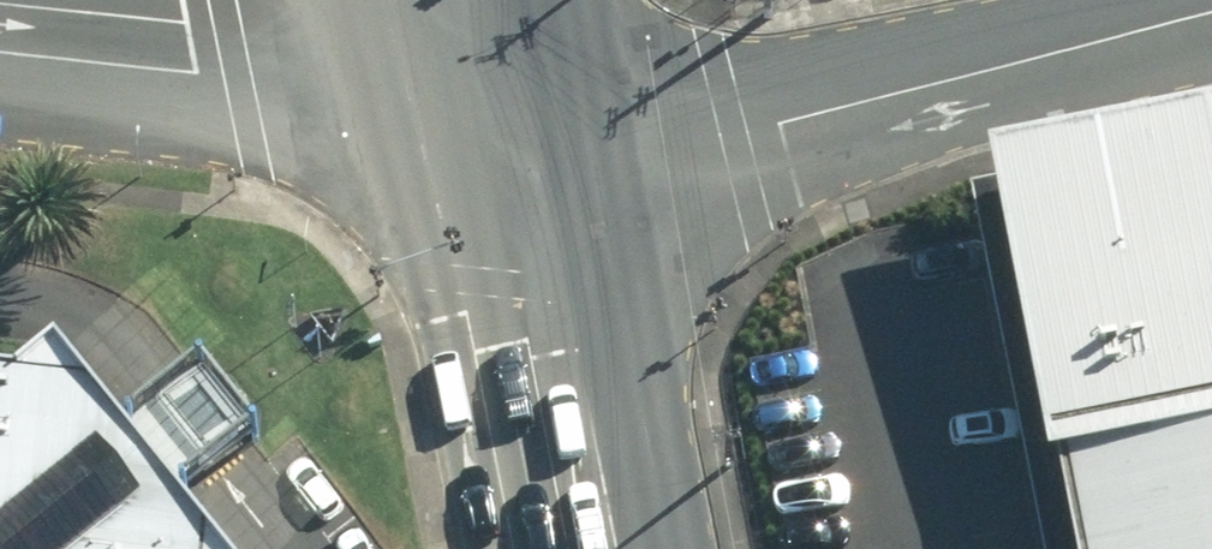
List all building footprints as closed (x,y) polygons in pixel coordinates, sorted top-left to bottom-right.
[(1024,184),(1099,548),(1211,548),(1211,145),(1024,184)] [(0,392),(0,548),(197,548),(50,365),(14,393),(0,392)]
